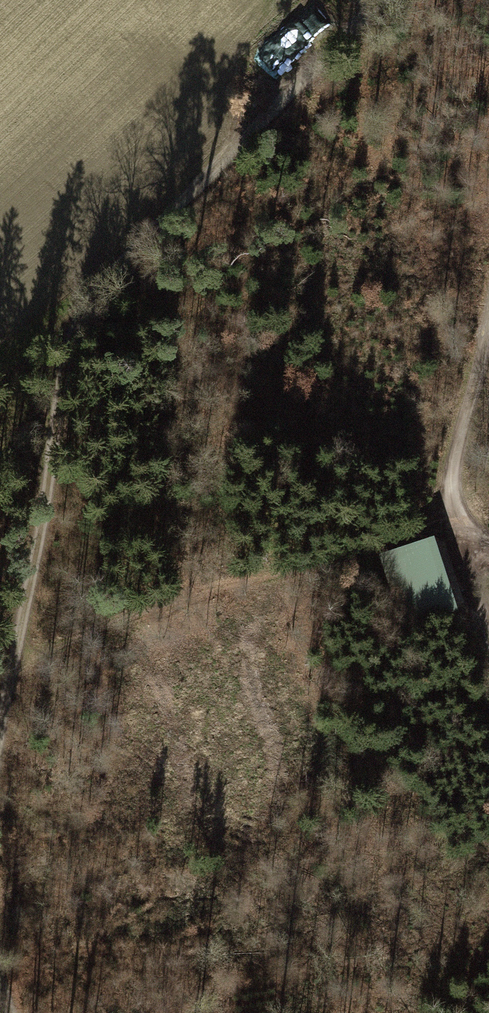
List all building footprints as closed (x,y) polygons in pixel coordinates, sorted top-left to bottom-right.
[(465,601),(445,540),(387,559),(407,620),(465,601)]
